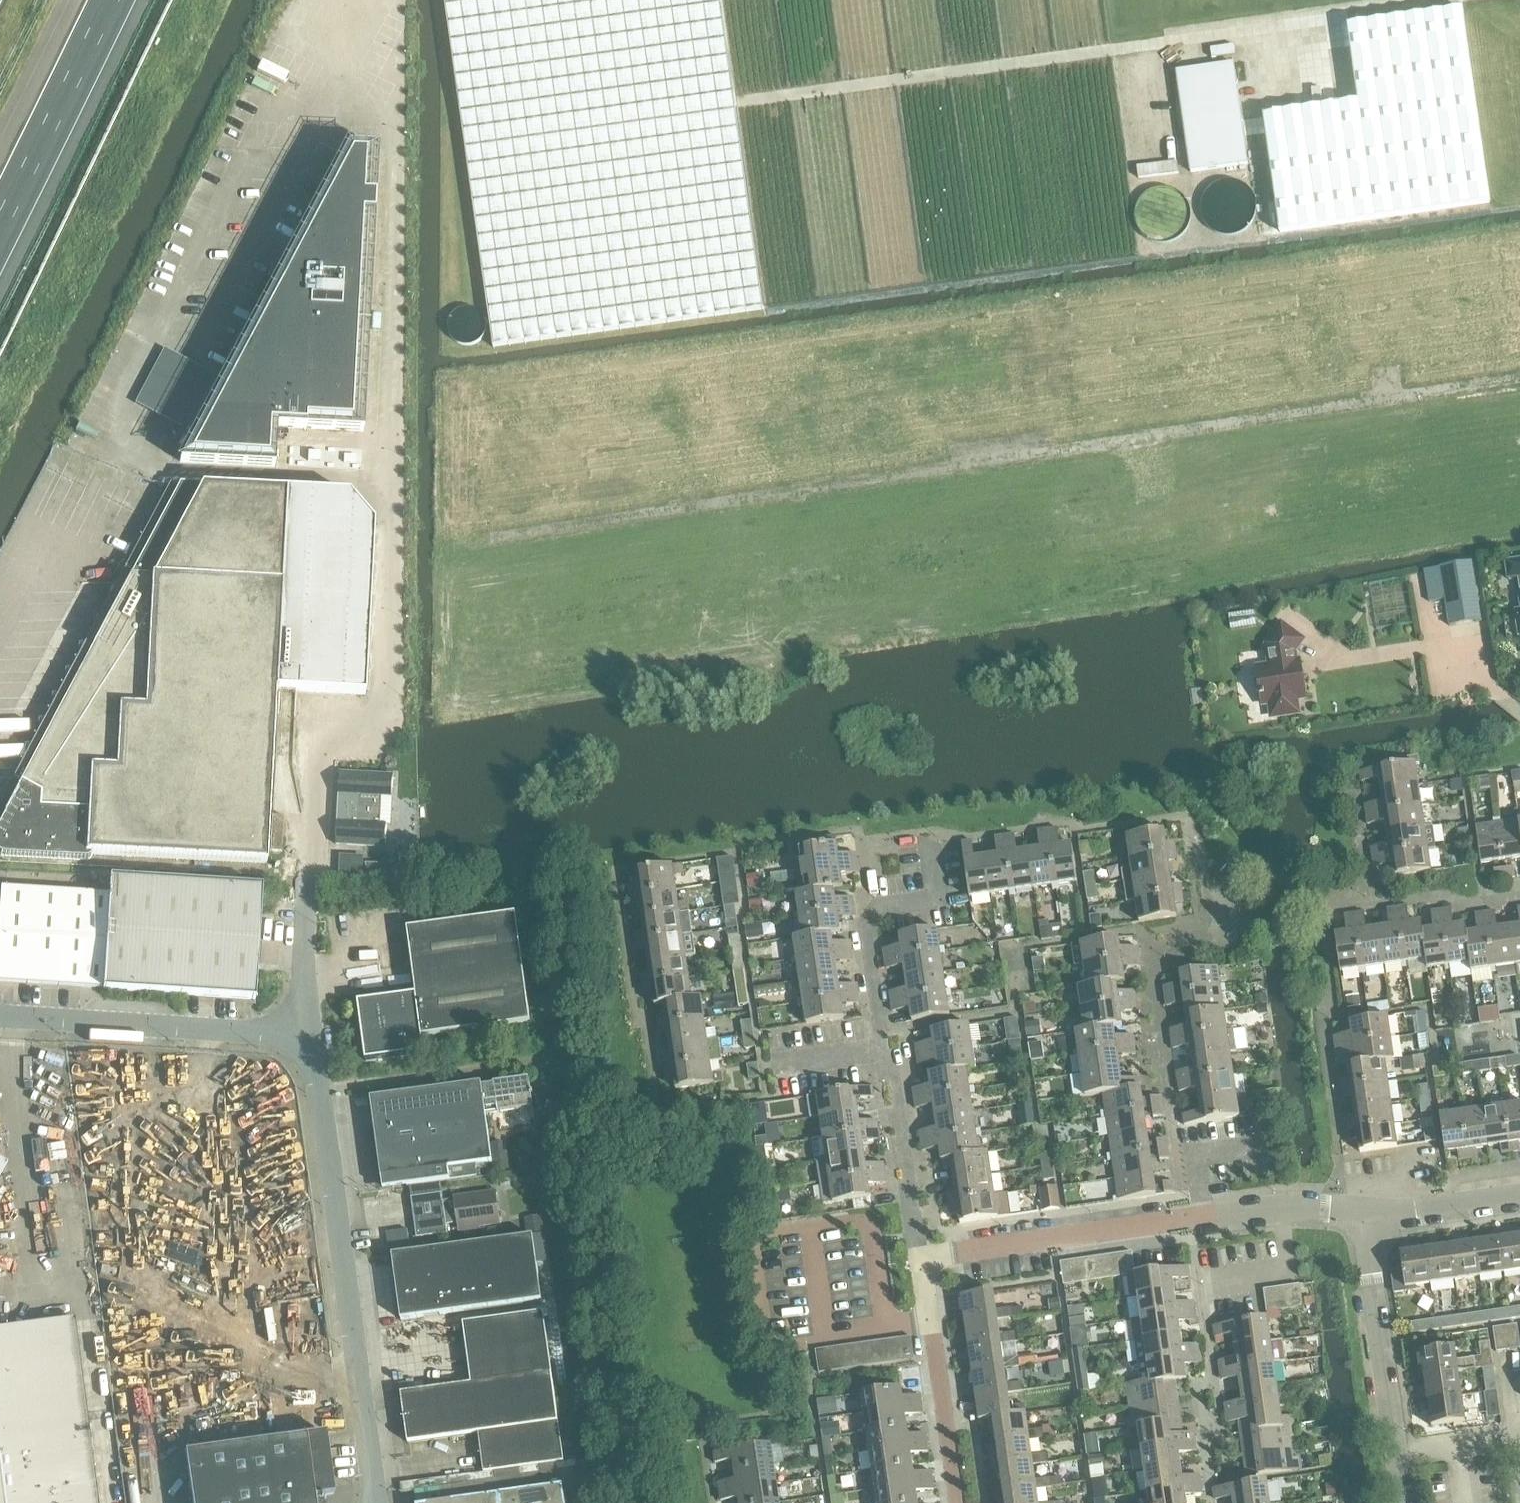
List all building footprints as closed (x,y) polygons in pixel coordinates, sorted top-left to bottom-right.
[(766,312),(721,0),(443,0),(493,351),(766,312)] [(1342,124),(1266,135),(1280,231),(1355,221),(1490,202),(1463,10),(1348,26),(1358,102),(1339,105),(1342,124)] [(1234,63),(1176,71),(1191,172),(1248,164),(1234,63)] [(271,426),(358,430),(372,148),(341,146),(175,461),(270,466),(271,426)] [(1139,162),(1139,172),(1178,170),(1178,160),(1139,162)] [(20,784),(0,821),(0,855),(3,856),(8,856),(84,860),(87,860),(88,859),(90,857),(90,856),(90,854),(266,863),(275,690),(365,694),(374,522),(349,494),(179,485),(178,486),(169,485),(123,572),(12,779),(20,784)] [(1504,562),(1506,578),(1516,576),(1519,600),(1518,600),(1519,610),(1514,611),(1517,631),(1519,631),(1519,638),(1519,560),(1504,562)] [(1439,567),(1424,569),(1429,601),(1444,599),(1449,627),(1481,621),(1472,561),(1439,567)] [(1267,648),(1270,665),(1256,667),(1257,679),(1255,681),(1256,692),(1260,694),(1261,703),(1267,702),(1268,716),(1279,714),(1297,711),(1295,698),(1305,696),(1304,690),(1299,661),(1295,661),(1293,651),(1302,639),(1281,624),(1266,644),(1267,648)] [(1361,781),(1378,779),(1380,790),(1418,785),(1415,763),(1419,763),(1418,755),(1387,760),(1388,767),(1360,771),(1361,776),(1361,781)] [(1511,771),(1513,782),(1515,793),(1519,792),(1519,770),(1511,771)] [(383,796),(394,797),(395,775),(341,772),(337,844),(387,847),(388,825),(382,824),(383,796)] [(1420,806),(1418,785),(1380,790),(1382,802),(1364,804),(1365,814),(1420,806)] [(1385,822),(1386,833),(1433,826),(1430,804),(1420,806),(1365,814),(1367,824),(1385,822)] [(280,851),(281,816),(270,815),(268,851),(280,851)] [(1497,822),(1502,860),(1519,857),(1519,831),(1518,819),(1497,822)] [(1474,826),(1480,863),(1502,860),(1497,822),(1474,826)] [(1388,845),(1370,847),(1372,857),(1426,849),(1427,849),(1436,848),(1433,826),(1386,833),(1388,845)] [(1059,844),(1056,827),(1046,828),(1054,883),(1076,880),(1070,842),(1059,844)] [(1039,847),(1027,849),(1033,887),(1054,883),(1046,828),(1037,830),(1039,847)] [(1471,844),(1468,828),(1458,829),(1461,845),(1471,844)] [(1126,835),(1129,857),(1175,850),(1174,843),(1165,845),(1163,830),(1126,835)] [(1016,850),(1014,833),(1003,834),(1011,890),(1033,887),(1027,849),(1016,850)] [(996,853),(985,855),(990,893),(1011,890),(1003,834),(993,836),(996,853)] [(818,846),(798,849),(801,870),(856,862),(855,852),(838,855),(835,835),(817,838),(818,846)] [(968,897),(990,893),(985,855),(973,857),(971,839),(960,841),(968,897)] [(1079,842),(1080,856),(1091,855),(1089,841),(1079,842)] [(1430,871),(1427,849),(1426,849),(1372,857),(1373,867),(1391,865),(1392,876),(1430,871)] [(1122,870),(1124,880),(1170,873),(1167,859),(1176,857),(1175,850),(1129,857),(1130,868),(1122,870)] [(342,851),(341,873),(364,874),(365,852),(342,851)] [(731,856),(715,859),(719,882),(735,880),(731,856)] [(856,862),(801,870),(804,891),(833,887),(833,889),(842,887),(840,875),(858,872),(856,862)] [(400,879),(400,865),(368,863),(367,877),(400,879)] [(636,887),(628,888),(629,895),(676,888),(674,875),(683,874),(681,864),(672,865),(634,870),(636,887)] [(1513,867),(1503,869),(1505,878),(1514,876),(1513,867)] [(1495,879),(1505,878),(1503,869),(1494,870),(1495,879)] [(1082,872),(1084,886),(1094,884),(1092,870),(1082,872)] [(1180,886),(1172,887),(1170,873),(1124,880),(1121,880),(1124,901),(1181,893),(1180,886)] [(754,876),(745,878),(747,889),(761,887),(759,876),(754,876)] [(111,894),(105,987),(104,989),(256,999),(263,887),(112,877),(111,894)] [(735,880),(719,882),(723,906),(733,904),(738,903),(735,880)] [(1084,886),(1086,899),(1097,897),(1094,884),(1084,886)] [(105,987),(111,894),(3,887),(0,938),(0,980),(105,987)] [(804,891),(795,892),(799,915),(853,906),(852,897),(835,899),(833,889),(833,887),(804,891)] [(676,888),(629,895),(630,905),(638,903),(641,918),(689,911),(688,901),(678,902),(676,888)] [(1174,901),(1182,900),(1181,893),(1124,901),(1135,900),(1138,921),(1176,916),(1174,901)] [(764,900),(749,902),(752,919),(766,917),(764,900)] [(733,904),(723,906),(725,920),(735,918),(733,904)] [(1405,905),(1396,907),(1404,962),(1425,959),(1426,959),(1422,930),(1421,921),(1408,923),(1405,905)] [(853,906),(799,915),(802,935),(802,936),(830,931),(830,932),(839,931),(838,919),(848,917),(855,916),(853,906)] [(1389,926),(1377,928),(1382,965),(1404,962),(1396,907),(1386,908),(1389,926)] [(1450,908),(1440,910),(1448,965),(1469,962),(1470,962),(1466,933),(1466,932),(1465,924),(1453,926),(1451,917),(1450,908)] [(1422,930),(1426,959),(1425,959),(1427,968),(1448,965),(1440,910),(1431,911),(1430,911),(1433,929),(1422,930)] [(1494,910),(1485,912),(1493,968),(1514,965),(1508,927),(1497,929),(1494,910)] [(643,932),(633,934),(635,941),(692,933),(689,911),(641,918),(643,932)] [(1363,911),(1354,913),(1362,968),(1382,965),(1377,928),(1365,930),(1363,912),(1363,911)] [(1466,932),(1466,933),(1470,962),(1469,962),(1470,971),(1493,968),(1485,912),(1475,913),(1478,931),(1466,932)] [(426,1052),(424,1036),(531,1022),(516,913),(407,928),(415,992),(400,994),(394,990),(387,991),(387,996),(358,1000),(366,1060),(426,1052)] [(1345,933),(1334,935),(1340,972),(1362,968),(1354,913),(1342,914),(1345,933)] [(1099,914),(1089,915),(1090,929),(1101,927),(1099,914)] [(1049,920),(1038,921),(1040,939),(1050,938),(1062,936),(1061,924),(1050,925),(1049,920)] [(757,925),(745,927),(747,939),(759,938),(757,925)] [(1508,927),(1514,965),(1519,964),(1519,925),(1508,927)] [(900,945),(882,948),(884,957),(939,949),(936,927),(898,933),(900,945)] [(802,935),(792,936),(796,959),(851,950),(850,940),(832,943),(830,932),(830,931),(802,936),(802,935)] [(692,933),(635,941),(636,948),(645,947),(647,962),(695,954),(692,933)] [(727,935),(729,949),(740,948),(738,934),(727,935)] [(1080,944),(1071,945),(1074,966),(1083,964),(1139,956),(1137,946),(1119,949),(1117,937),(1080,942),(1080,944)] [(742,960),(740,948),(729,949),(731,962),(732,970),(743,969),(742,960)] [(942,971),(939,949),(884,957),(885,968),(903,965),(905,977),(942,971)] [(851,950),(796,959),(799,981),(836,975),(835,963),(852,960),(851,950)] [(649,974),(641,976),(642,984),(689,977),(686,956),(695,954),(647,962),(649,974)] [(1139,956),(1083,964),(1083,966),(1086,985),(1087,986),(1115,981),(1115,983),(1124,981),(1123,969),(1140,966),(1139,956)] [(1217,966),(1180,971),(1183,994),(1220,988),(1217,966)] [(744,976),(743,969),(732,970),(733,978),(735,991),(746,989),(744,976)] [(889,990),(890,1000),(945,992),(942,971),(905,977),(907,988),(889,990)] [(836,975),(799,981),(802,1002),(857,993),(856,983),(838,986),(836,975)] [(689,977),(642,984),(643,990),(652,989),(654,1005),(662,1004),(662,1002),(692,998),(692,997),(689,977)] [(1086,985),(1078,986),(1081,1008),(1136,999),(1135,991),(1135,990),(1117,993),(1115,983),(1115,981),(1087,986),(1086,985)] [(754,988),(754,990),(755,996),(780,992),(786,992),(785,983),(779,984),(754,988)] [(1172,984),(1163,986),(1164,996),(1174,995),(1172,984)] [(1224,1010),(1220,988),(1183,994),(1186,1015),(1224,1010)] [(737,1005),(748,1003),(746,989),(735,991),(737,1005)] [(911,1020),(949,1014),(945,992),(890,1000),(892,1010),(910,1008),(911,1020)] [(857,993),(802,1002),(805,1023),(843,1017),(841,1005),(859,1003),(857,993)] [(1359,994),(1346,996),(1347,1008),(1360,1006),(1359,994)] [(1176,1005),(1174,995),(1164,996),(1166,1006),(1176,1005)] [(664,1016),(656,1017),(657,1025),(704,1018),(700,996),(692,997),(692,998),(662,1002),(662,1004),(664,1016)] [(1136,999),(1081,1008),(1085,1029),(1085,1030),(1112,1026),(1113,1027),(1122,1025),(1120,1013),(1137,1010),(1138,1010),(1136,999)] [(1035,1002),(1024,1003),(1025,1015),(1037,1013),(1035,1002)] [(1498,1006),(1478,1009),(1480,1023),(1500,1020),(1498,1006)] [(1169,1029),(1170,1039),(1227,1031),(1224,1010),(1186,1015),(1188,1026),(1169,1029)] [(1425,1011),(1405,1013),(1406,1018),(1417,1016),(1419,1033),(1428,1032),(1425,1011)] [(1351,1033),(1333,1035),(1334,1045),(1390,1036),(1387,1015),(1349,1021),(1351,1033)] [(704,1018),(657,1025),(658,1032),(666,1031),(668,1046),(707,1040),(707,1041),(717,1039),(715,1028),(705,1030),(704,1018)] [(740,1021),(742,1034),(753,1033),(750,1019),(740,1021)] [(1040,1020),(1025,1022),(1027,1036),(1042,1034),(1040,1020)] [(932,1041),(915,1044),(917,1053),(971,1045),(968,1023),(951,1026),(931,1029),(932,1041)] [(1085,1029),(1075,1031),(1078,1053),(1134,1044),(1133,1035),(1114,1038),(1113,1027),(1112,1026),(1085,1030),(1085,1029)] [(1237,1053),(1234,1030),(1227,1031),(1170,1039),(1172,1049),(1190,1046),(1192,1058),(1230,1052),(1230,1054),(1237,1053)] [(755,1046),(753,1033),(742,1034),(744,1048),(755,1046)] [(1393,1058),(1390,1036),(1334,1045),(1336,1055),(1354,1052),(1356,1064),(1385,1060),(1393,1058)] [(670,1060),(662,1061),(664,1068),(710,1061),(721,1060),(718,1039),(717,1039),(707,1041),(707,1040),(668,1046),(670,1060)] [(1042,1041),(1028,1043),(1029,1049),(1031,1060),(1045,1058),(1042,1041)] [(1134,1044),(1078,1053),(1081,1074),(1119,1068),(1117,1057),(1136,1054),(1134,1044)] [(971,1045),(917,1053),(918,1063),(935,1060),(937,1071),(937,1072),(966,1067),(966,1069),(975,1067),(971,1045)] [(1233,1074),(1230,1054),(1230,1052),(1192,1058),(1194,1069),(1176,1071),(1177,1082),(1233,1074)] [(1425,1068),(1424,1054),(1413,1055),(1415,1069),(1425,1068)] [(1506,1057),(1508,1067),(1519,1066),(1519,1060),(1519,1055),(1506,1057)] [(1348,1079),(1340,1080),(1341,1088),(1388,1081),(1385,1060),(1356,1064),(1346,1065),(1348,1079)] [(1489,1060),(1476,1061),(1477,1072),(1491,1070),(1489,1060)] [(710,1061),(664,1068),(664,1075),(673,1074),(675,1089),(723,1082),(721,1070),(711,1071),(710,1061)] [(1476,1061),(1462,1063),(1464,1074),(1477,1072),(1476,1061)] [(746,1064),(748,1078),(759,1076),(757,1062),(746,1064)] [(1433,1068),(1434,1078),(1448,1077),(1447,1066),(1433,1068)] [(931,1085),(913,1088),(914,1097),(969,1089),(966,1069),(966,1067),(937,1072),(937,1071),(929,1073),(931,1085)] [(1119,1068),(1081,1074),(1085,1096),(1103,1093),(1103,1092),(1122,1089),(1122,1088),(1139,1085),(1138,1078),(1120,1080),(1119,1068)] [(1197,1089),(1198,1100),(1236,1095),(1233,1074),(1177,1082),(1178,1091),(1197,1089)] [(502,1083),(483,1085),(488,1114),(534,1107),(530,1078),(502,1081),(502,1083)] [(1391,1103),(1388,1081),(1341,1088),(1342,1095),(1351,1094),(1353,1108),(1391,1103)] [(441,1181),(477,1177),(475,1164),(494,1162),(491,1143),(488,1114),(483,1085),(483,1082),(372,1097),(382,1177),(384,1189),(410,1185),(441,1181)] [(1417,1085),(1419,1098),(1430,1097),(1428,1083),(1417,1085)] [(1122,1089),(1103,1092),(1103,1093),(1106,1114),(1143,1108),(1152,1107),(1161,1105),(1160,1095),(1150,1097),(1141,1099),(1140,1087),(1139,1085),(1122,1088),(1122,1089)] [(816,1094),(807,1096),(810,1118),(819,1117),(819,1116),(857,1110),(855,1099),(864,1098),(873,1096),(871,1086),(864,1087),(816,1094)] [(969,1089),(914,1097),(916,1108),(933,1105),(935,1116),(972,1110),(969,1089)] [(1183,1125),(1239,1117),(1236,1095),(1198,1100),(1200,1112),(1182,1115),(1183,1125)] [(1432,1110),(1430,1097),(1419,1098),(1421,1112),(1432,1110)] [(1346,1123),(1347,1131),(1394,1124),(1391,1103),(1353,1108),(1355,1122),(1346,1123)] [(1505,1105),(1512,1152),(1518,1151),(1517,1142),(1519,1142),(1519,1103),(1505,1105)] [(1504,1153),(1512,1152),(1505,1105),(1483,1109),(1488,1146),(1503,1144),(1504,1153)] [(1163,1116),(1161,1106),(1152,1107),(1153,1117),(1163,1116)] [(1143,1108),(1106,1114),(1109,1135),(1146,1129),(1143,1108)] [(1448,1108),(1439,1110),(1446,1153),(1459,1151),(1461,1160),(1468,1158),(1462,1112),(1449,1114),(1448,1108)] [(1483,1109),(1462,1112),(1468,1158),(1476,1157),(1475,1149),(1488,1146),(1483,1109)] [(857,1110),(819,1116),(819,1117),(823,1138),(878,1129),(876,1119),(864,1121),(859,1122),(857,1110)] [(937,1127),(919,1130),(920,1140),(975,1132),(972,1110),(935,1116),(937,1127)] [(773,1113),(764,1114),(765,1118),(766,1125),(775,1123),(773,1113)] [(780,1124),(774,1125),(766,1126),(769,1146),(783,1144),(780,1124)] [(1359,1151),(1397,1145),(1394,1124),(1347,1131),(1348,1138),(1357,1136),(1359,1151)] [(1434,1126),(1423,1128),(1425,1141),(1436,1139),(1434,1126)] [(823,1138),(812,1139),(816,1160),(826,1159),(864,1153),(862,1141),(864,1141),(879,1139),(878,1129),(823,1138)] [(1146,1129),(1109,1135),(1113,1157),(1150,1152),(1146,1129)] [(975,1132),(920,1140),(922,1150),(940,1148),(942,1159),(979,1154),(979,1153),(975,1132)] [(1156,1140),(1158,1150),(1168,1148),(1166,1138),(1156,1140)] [(491,1143),(494,1162),(495,1171),(510,1169),(508,1150),(505,1151),(504,1141),(491,1143)] [(1160,1160),(1170,1159),(1168,1148),(1158,1150),(1160,1160)] [(979,1154),(942,1159),(943,1166),(952,1165),(954,1179),(991,1173),(988,1151),(979,1153),(979,1154)] [(1040,1153),(1042,1167),(1053,1165),(1051,1152),(1040,1153)] [(1150,1152),(1113,1157),(1116,1178),(1153,1173),(1150,1152)] [(826,1159),(816,1160),(819,1182),(884,1172),(883,1162),(866,1165),(864,1155),(864,1153),(826,1159)] [(1055,1179),(1053,1165),(1042,1167),(1044,1180),(1055,1179)] [(762,1183),(774,1181),(772,1168),(760,1170),(762,1183)] [(884,1172),(819,1182),(822,1204),(833,1203),(864,1198),(871,1197),(869,1184),(886,1182),(884,1172)] [(956,1193),(947,1195),(948,1202),(994,1195),(991,1173),(954,1179),(956,1193)] [(1153,1173),(1116,1178),(1119,1200),(1156,1194),(1153,1173)] [(410,1185),(412,1196),(443,1192),(441,1181),(410,1185)] [(1165,1193),(1174,1192),(1172,1181),(1163,1182),(1165,1193)] [(1056,1187),(1040,1189),(1044,1210),(1059,1208),(1056,1187)] [(443,1192),(412,1196),(418,1237),(448,1233),(447,1226),(460,1225),(461,1227),(501,1222),(496,1191),(456,1197),(443,1198),(443,1192)] [(790,1191),(777,1193),(779,1202),(792,1200),(790,1191)] [(994,1195),(948,1202),(949,1209),(958,1208),(960,1223),(998,1217),(1009,1215),(1006,1193),(994,1195)] [(545,1232),(544,1218),(524,1220),(526,1234),(545,1232)] [(410,1250),(407,1229),(386,1232),(389,1253),(410,1250)] [(535,1235),(393,1253),(402,1319),(544,1301),(535,1235)] [(1498,1238),(1503,1272),(1519,1269),(1519,1235),(1498,1238)] [(1498,1238),(1474,1242),(1479,1275),(1503,1272),(1498,1238)] [(1474,1242),(1450,1245),(1454,1279),(1479,1275),(1474,1242)] [(1450,1245),(1425,1249),(1430,1283),(1454,1279),(1450,1245)] [(1402,1268),(1390,1270),(1393,1293),(1417,1290),(1416,1285),(1430,1283),(1425,1249),(1424,1249),(1422,1248),(1414,1249),(1413,1251),(1399,1253),(1402,1268)] [(1135,1274),(1132,1251),(1119,1252),(1123,1276),(1135,1274)] [(1111,1277),(1123,1276),(1119,1252),(1107,1254),(1111,1277)] [(1096,1256),(1099,1279),(1111,1277),(1107,1254),(1096,1256)] [(1087,1281),(1099,1279),(1096,1256),(1084,1258),(1087,1281)] [(1072,1259),(1076,1283),(1087,1281),(1084,1258),(1072,1259)] [(1063,1284),(1076,1283),(1072,1259),(1060,1261),(1063,1284)] [(1174,1269),(1128,1276),(1130,1298),(1138,1297),(1175,1291),(1173,1278),(1190,1276),(1189,1267),(1174,1269)] [(1302,1306),(1299,1283),(1287,1285),(1290,1308),(1302,1306)] [(1287,1285),(1275,1286),(1278,1310),(1290,1308),(1287,1285)] [(1266,1311),(1278,1310),(1275,1286),(1263,1288),(1266,1311)] [(993,1291),(961,1295),(965,1320),(997,1315),(997,1317),(1012,1315),(1011,1306),(996,1308),(993,1291)] [(1175,1291),(1138,1297),(1141,1318),(1195,1310),(1194,1301),(1177,1303),(1175,1291)] [(1058,1297),(1048,1299),(1049,1311),(1060,1309),(1058,1297)] [(1083,1305),(1067,1307),(1070,1328),(1086,1325),(1083,1305)] [(1509,1308),(1491,1310),(1493,1321),(1511,1319),(1509,1308)] [(1141,1318),(1131,1319),(1134,1340),(1144,1339),(1180,1333),(1178,1321),(1196,1318),(1195,1310),(1141,1318)] [(1461,1326),(1486,1322),(1484,1311),(1460,1315),(1461,1326)] [(464,1323),(472,1383),(472,1384),(553,1373),(545,1312),(464,1323)] [(997,1315),(965,1320),(968,1345),(1000,1340),(1001,1342),(1016,1340),(1014,1331),(999,1333),(997,1317),(997,1315)] [(1460,1315),(1442,1318),(1444,1328),(1461,1326),(1460,1315)] [(0,1328),(0,1470),(4,1502),(98,1502),(80,1357),(75,1318),(0,1328)] [(1246,1322),(1214,1326),(1216,1336),(1234,1334),(1236,1346),(1270,1341),(1266,1319),(1246,1322)] [(1435,1319),(1420,1321),(1421,1332),(1437,1329),(1435,1319)] [(1505,1326),(1508,1349),(1519,1347),(1519,1343),(1517,1324),(1505,1326)] [(1496,1351),(1508,1349),(1505,1326),(1492,1328),(1496,1351)] [(1144,1339),(1134,1340),(1134,1341),(1137,1357),(1137,1362),(1201,1352),(1200,1343),(1182,1346),(1180,1333),(1144,1339)] [(914,1358),(911,1335),(899,1337),(902,1360),(914,1358)] [(891,1361),(902,1360),(899,1337),(887,1339),(891,1361)] [(875,1341),(879,1363),(891,1361),(887,1339),(875,1341)] [(1089,1339),(1071,1341),(1072,1349),(1082,1348),(1090,1347),(1089,1339)] [(1000,1340),(968,1345),(972,1369),(1004,1365),(1004,1366),(1059,1358),(1058,1354),(1037,1357),(1036,1354),(1018,1357),(1016,1340),(1001,1342),(1000,1340)] [(867,1365),(879,1363),(875,1341),(863,1343),(867,1365)] [(1237,1359),(1219,1362),(1220,1370),(1273,1362),(1272,1357),(1270,1341),(1236,1346),(1237,1357),(1237,1359)] [(1454,1346),(1420,1351),(1421,1357),(1423,1375),(1482,1366),(1493,1365),(1492,1357),(1490,1341),(1479,1343),(1481,1356),(1475,1357),(1456,1360),(1455,1357),(1454,1346)] [(855,1367),(864,1366),(867,1365),(863,1343),(851,1345),(855,1367)] [(843,1369),(855,1367),(851,1345),(839,1346),(843,1369)] [(839,1346),(827,1348),(831,1371),(843,1369),(839,1346)] [(815,1350),(819,1373),(831,1371),(827,1348),(815,1350)] [(1072,1349),(1075,1371),(1085,1370),(1082,1348),(1072,1349)] [(1201,1352),(1137,1362),(1140,1383),(1151,1381),(1151,1382),(1175,1379),(1175,1380),(1187,1378),(1184,1363),(1203,1361),(1202,1357),(1201,1352)] [(1063,1375),(1061,1361),(1049,1363),(1051,1377),(1063,1375)] [(1273,1362),(1220,1370),(1221,1379),(1239,1377),(1241,1388),(1276,1383),(1273,1362)] [(1004,1365),(972,1369),(976,1394),(1007,1389),(1008,1391),(1023,1389),(1021,1381),(1007,1383),(1004,1366),(1004,1365)] [(1493,1365),(1482,1366),(1482,1368),(1486,1391),(1496,1390),(1493,1365)] [(1085,1370),(1075,1371),(1078,1391),(1080,1391),(1088,1390),(1101,1388),(1099,1373),(1086,1375),(1085,1370)] [(1457,1370),(1423,1375),(1427,1400),(1461,1395),(1457,1370)] [(480,1432),(485,1472),(564,1461),(565,1461),(553,1373),(472,1384),(472,1383),(402,1392),(409,1441),(480,1432)] [(1140,1383),(1121,1386),(1122,1397),(1126,1396),(1128,1408),(1135,1407),(1178,1401),(1175,1380),(1175,1379),(1151,1382),(1151,1381),(1140,1383)] [(1243,1401),(1225,1404),(1226,1413),(1279,1405),(1276,1383),(1241,1388),(1243,1401)] [(861,1393),(864,1412),(922,1404),(920,1395),(902,1398),(901,1387),(861,1393)] [(1007,1389),(976,1394),(979,1419),(992,1417),(1024,1412),(1026,1411),(1024,1402),(1010,1405),(1008,1391),(1007,1389)] [(1486,1392),(1484,1392),(1488,1417),(1500,1416),(1496,1390),(1486,1391),(1486,1392)] [(1461,1395),(1427,1400),(1431,1425),(1465,1420),(1470,1419),(1468,1407),(1463,1408),(1461,1395)] [(837,1397),(816,1400),(819,1415),(839,1412),(837,1397)] [(1129,1419),(1126,1419),(1127,1429),(1181,1422),(1178,1401),(1135,1407),(1128,1408),(1129,1419)] [(864,1412),(864,1414),(867,1431),(906,1425),(905,1417),(923,1414),(922,1404),(864,1412)] [(1279,1405),(1226,1413),(1227,1422),(1239,1421),(1241,1432),(1293,1425),(1292,1417),(1281,1418),(1279,1405)] [(1024,1412),(992,1417),(996,1443),(1028,1438),(1029,1439),(1043,1437),(1042,1428),(1027,1430),(1024,1412)] [(1329,1418),(1315,1420),(1316,1428),(1330,1427),(1329,1418)] [(839,1421),(821,1424),(823,1437),(841,1434),(839,1421)] [(1181,1422),(1127,1429),(1128,1438),(1140,1436),(1141,1448),(1195,1441),(1194,1432),(1183,1434),(1181,1422)] [(908,1436),(906,1425),(867,1431),(870,1451),(927,1443),(925,1433),(908,1436)] [(1293,1425),(1241,1432),(1244,1453),(1285,1447),(1292,1446),(1290,1435),(1295,1435),(1293,1425)] [(193,1502),(315,1502),(314,1496),(334,1493),(326,1432),(258,1441),(258,1437),(231,1441),(232,1445),(186,1451),(193,1502)] [(830,1437),(822,1438),(825,1457),(833,1456),(830,1437)] [(1028,1438),(996,1443),(1000,1467),(1032,1462),(1032,1463),(1047,1461),(1045,1452),(1031,1454),(1029,1439),(1028,1438)] [(1195,1441),(1141,1448),(1145,1470),(1180,1465),(1178,1453),(1196,1450),(1195,1441)] [(870,1451),(872,1471),(912,1465),(911,1455),(928,1452),(927,1443),(870,1451)] [(715,1462),(733,1460),(735,1470),(775,1464),(772,1444),(714,1452),(715,1462)] [(1285,1447),(1244,1453),(1247,1476),(1299,1469),(1298,1458),(1293,1459),(1292,1446),(1285,1447)] [(578,1473),(576,1461),(564,1462),(564,1461),(485,1472),(400,1483),(401,1492),(414,1491),(416,1502),(566,1502),(564,1486),(579,1485),(578,1473)] [(1032,1462),(1000,1467),(1003,1491),(1035,1486),(1035,1487),(1050,1485),(1049,1476),(1035,1479),(1032,1463),(1032,1462)] [(718,1482),(720,1491),(777,1482),(775,1464),(735,1470),(736,1479),(718,1482)] [(1091,1479),(1104,1477),(1102,1464),(1089,1466),(1091,1479)] [(912,1465),(872,1471),(875,1490),(933,1481),(931,1471),(913,1474),(912,1465)] [(1180,1465),(1145,1470),(1148,1492),(1201,1485),(1200,1475),(1182,1478),(1180,1465)] [(877,1502),(913,1502),(918,1502),(916,1492),(934,1490),(933,1481),(875,1490),(877,1502)] [(777,1482),(720,1491),(721,1501),(738,1498),(739,1502),(766,1502),(780,1501),(777,1482)] [(1213,1489),(1214,1499),(1232,1497),(1233,1502),(1269,1502),(1266,1482),(1233,1486),(1213,1489)] [(1334,1483),(1326,1485),(1327,1495),(1335,1494),(1334,1483)] [(1148,1492),(1149,1502),(1185,1502),(1184,1495),(1202,1493),(1201,1485),(1148,1492)] [(1003,1491),(1005,1502),(1038,1502),(1035,1487),(1035,1486),(1003,1491)]
